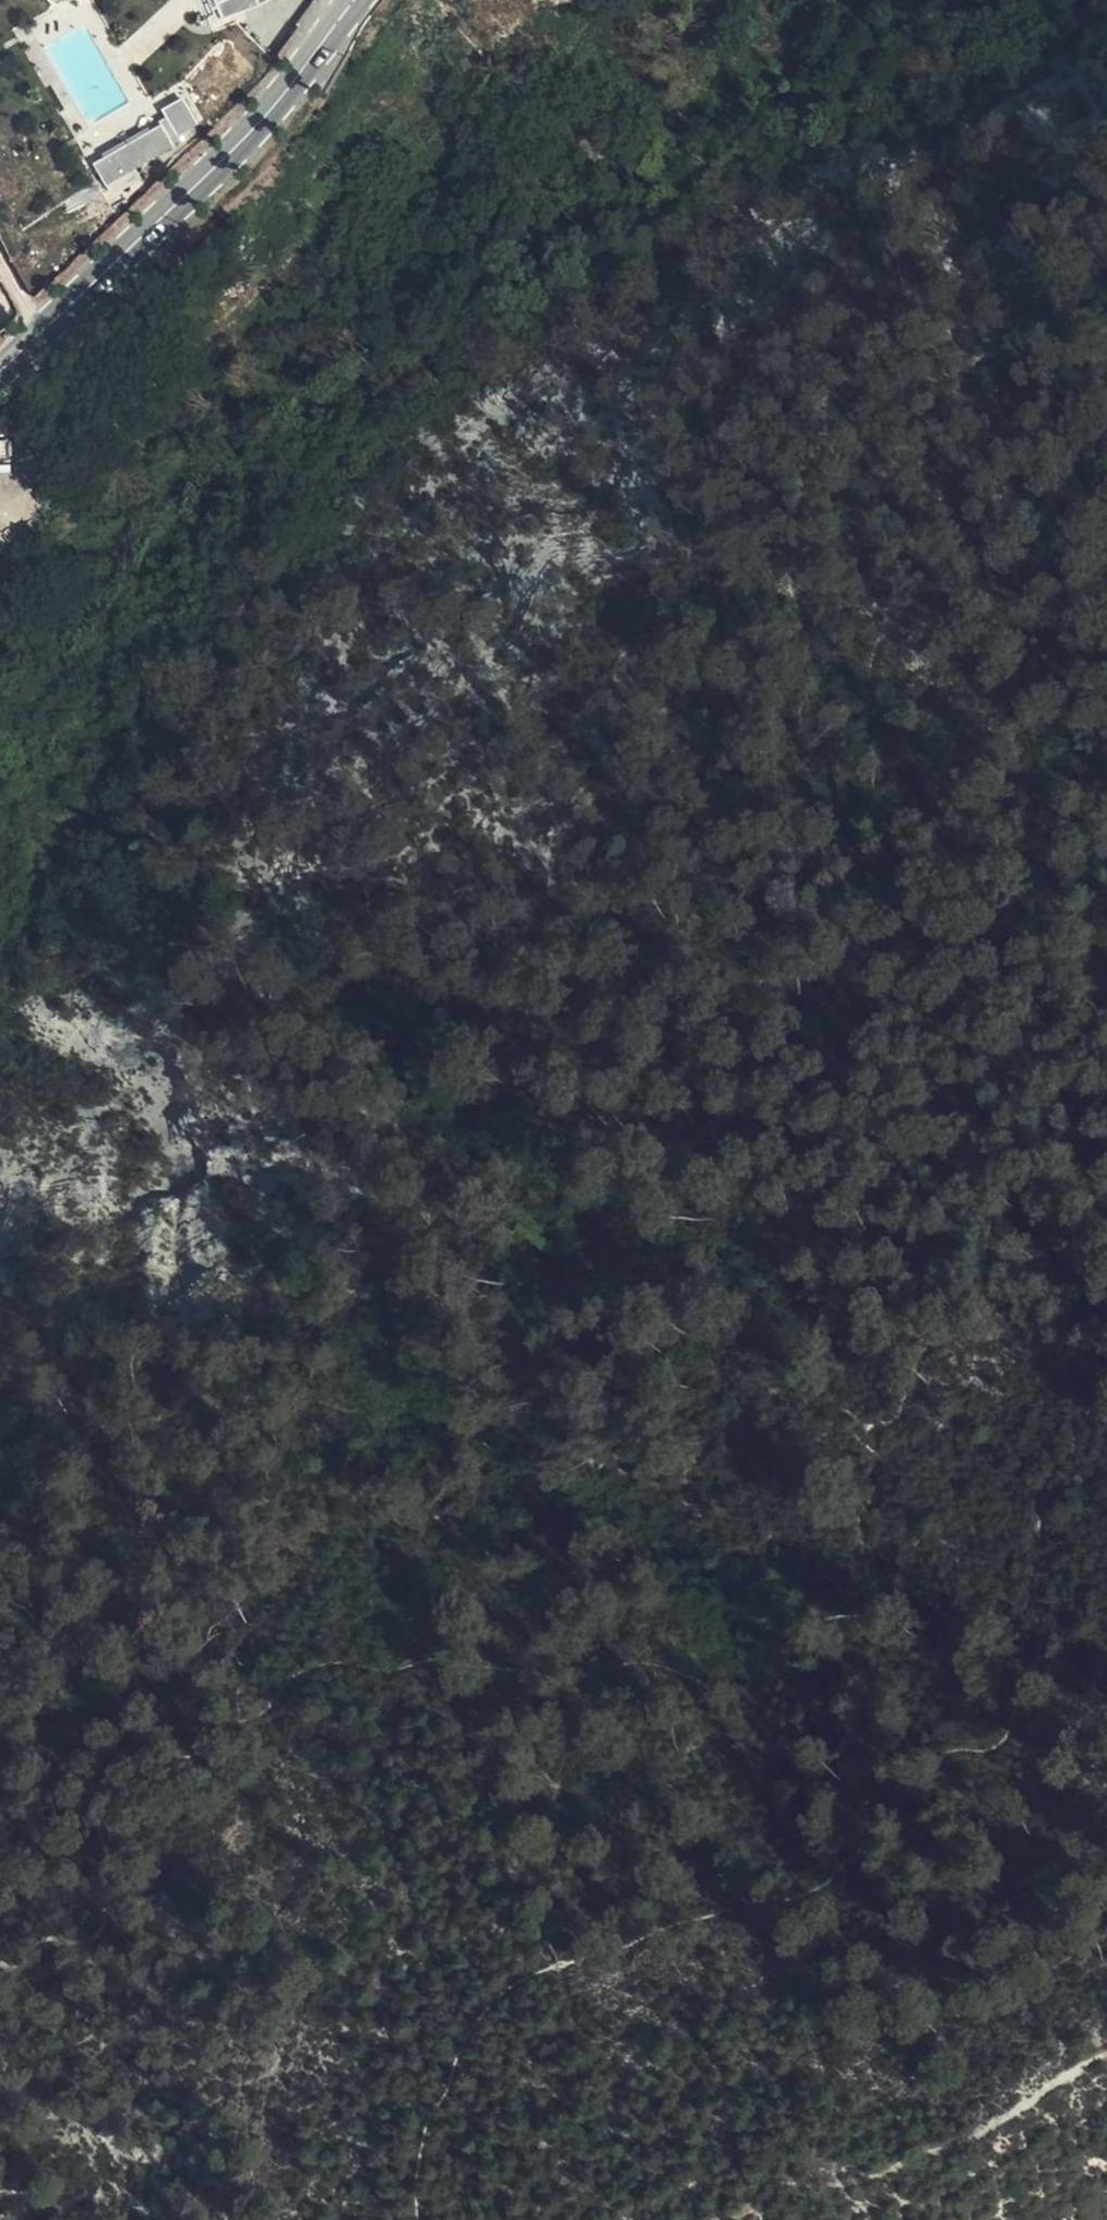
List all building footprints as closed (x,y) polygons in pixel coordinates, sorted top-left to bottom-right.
[(214,15),(232,7),(229,0),(208,0),(214,15)] [(232,7),(235,13),(261,4),(259,0),(229,0),(232,7)] [(235,13),(239,23),(265,15),(261,4),(235,13)] [(185,102),(163,115),(171,128),(165,132),(164,130),(149,138),(158,155),(173,146),(171,143),(177,140),(175,135),(196,123),(185,102)] [(158,155),(149,138),(109,160),(118,177),(130,170),(158,155)] [(137,182),(173,146),(158,155),(130,170),(137,182)] [(109,160),(95,168),(109,192),(121,184),(124,189),(137,182),(130,170),(118,177),(109,160)]
